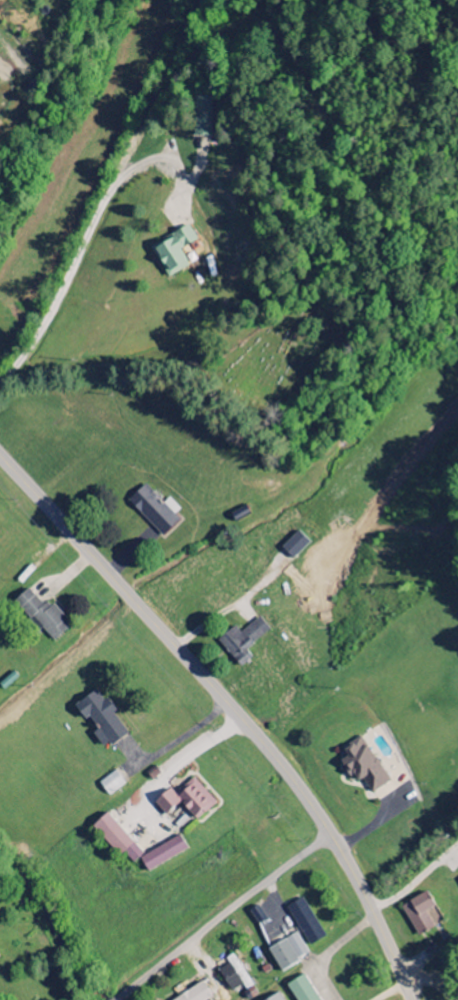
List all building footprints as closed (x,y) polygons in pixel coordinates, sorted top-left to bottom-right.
[(210,137),(211,127),(218,127),(218,122),(219,122),(220,97),(197,97),(196,136),(210,137)] [(188,267),(179,251),(197,242),(189,227),(151,249),(167,279),(188,267)] [(182,514),(168,499),(162,505),(143,485),(126,502),(159,536),(182,514)] [(280,550),(292,561),(309,543),(296,532),(280,550)] [(29,587),(13,602),(52,643),(68,628),(29,587)] [(235,627),(217,641),(239,669),(252,658),(246,650),(269,631),(259,618),(239,633),(235,627)] [(125,731),(112,714),(114,712),(95,688),(72,706),(82,719),(87,715),(97,728),(91,733),(103,749),(125,731)] [(370,794),(389,782),(361,736),(339,749),(344,758),(340,761),(353,783),(361,778),(370,794)] [(106,796),(124,786),(116,772),(98,781),(106,796)] [(215,803),(193,777),(174,793),(168,787),(152,801),(166,817),(181,804),(196,821),(215,803)] [(129,866),(143,853),(104,812),(90,825),(129,866)] [(138,859),(145,872),(185,848),(178,835),(138,859)] [(417,936),(435,927),(426,912),(435,907),(426,892),(401,906),(417,936)] [(286,907),(310,946),(326,936),(302,898),(286,907)] [(286,938),(297,960),(308,954),(297,933),(286,938)] [(280,971),(298,962),(286,939),(268,948),(280,971)] [(217,968),(229,992),(242,985),(250,999),(256,997),(236,958),(217,968)] [(303,974),(286,985),(296,999),(320,999),(303,974)] [(202,982),(171,999),(211,999),(212,999),(202,982)]
